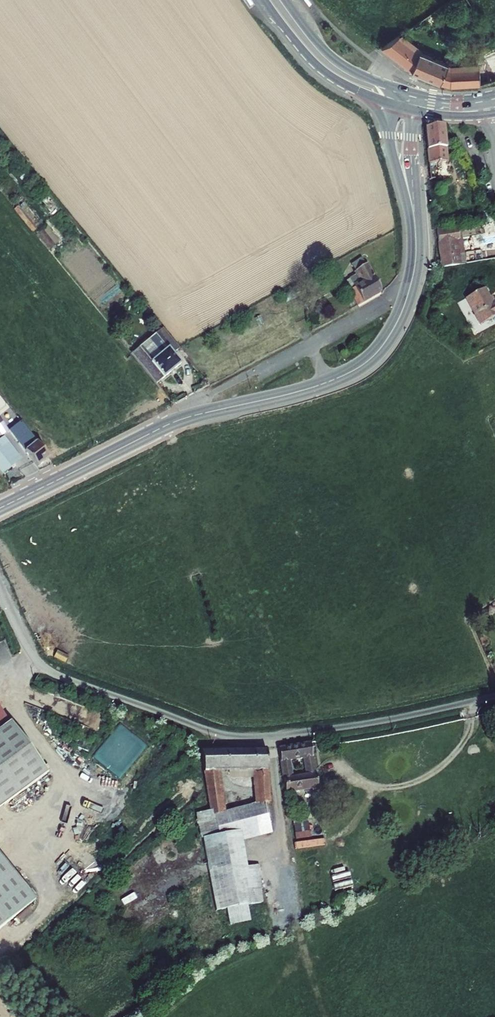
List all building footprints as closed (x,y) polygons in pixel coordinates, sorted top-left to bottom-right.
[(399,37),(381,50),(406,68),(432,81),(438,84),(446,85),(450,85),(478,82),(477,67),(448,70),(448,66),(419,55),(399,37)] [(426,127),(430,167),(448,166),(443,126),(426,127)] [(463,228),(437,231),(442,267),(460,264),(458,249),(452,249),(452,243),(459,242),(458,234),(463,233),(463,228)] [(367,265),(356,270),(363,283),(350,289),(358,307),(381,293),(367,265)] [(467,301),(481,328),(494,321),(494,305),(492,306),(485,291),(467,301)] [(320,294),(318,307),(325,309),(327,295),(320,294)] [(159,336),(133,357),(158,384),(182,365),(159,336)] [(1,479),(19,465),(1,441),(8,435),(0,424),(0,478),(1,479)] [(20,425),(12,431),(19,441),(14,444),(34,470),(48,460),(20,425)] [(44,772),(0,716),(0,807),(44,772)] [(272,801),(265,748),(201,750),(211,811),(197,814),(213,910),(261,903),(254,863),(247,864),(242,839),(250,838),(271,833),(266,801),(272,801)] [(304,748),(271,752),(279,796),(312,791),(304,748)] [(297,838),(312,836),(310,816),(295,818),(297,838)] [(327,838),(296,842),(296,847),(327,844),(327,838)] [(0,849),(0,929),(39,897),(0,849)]
